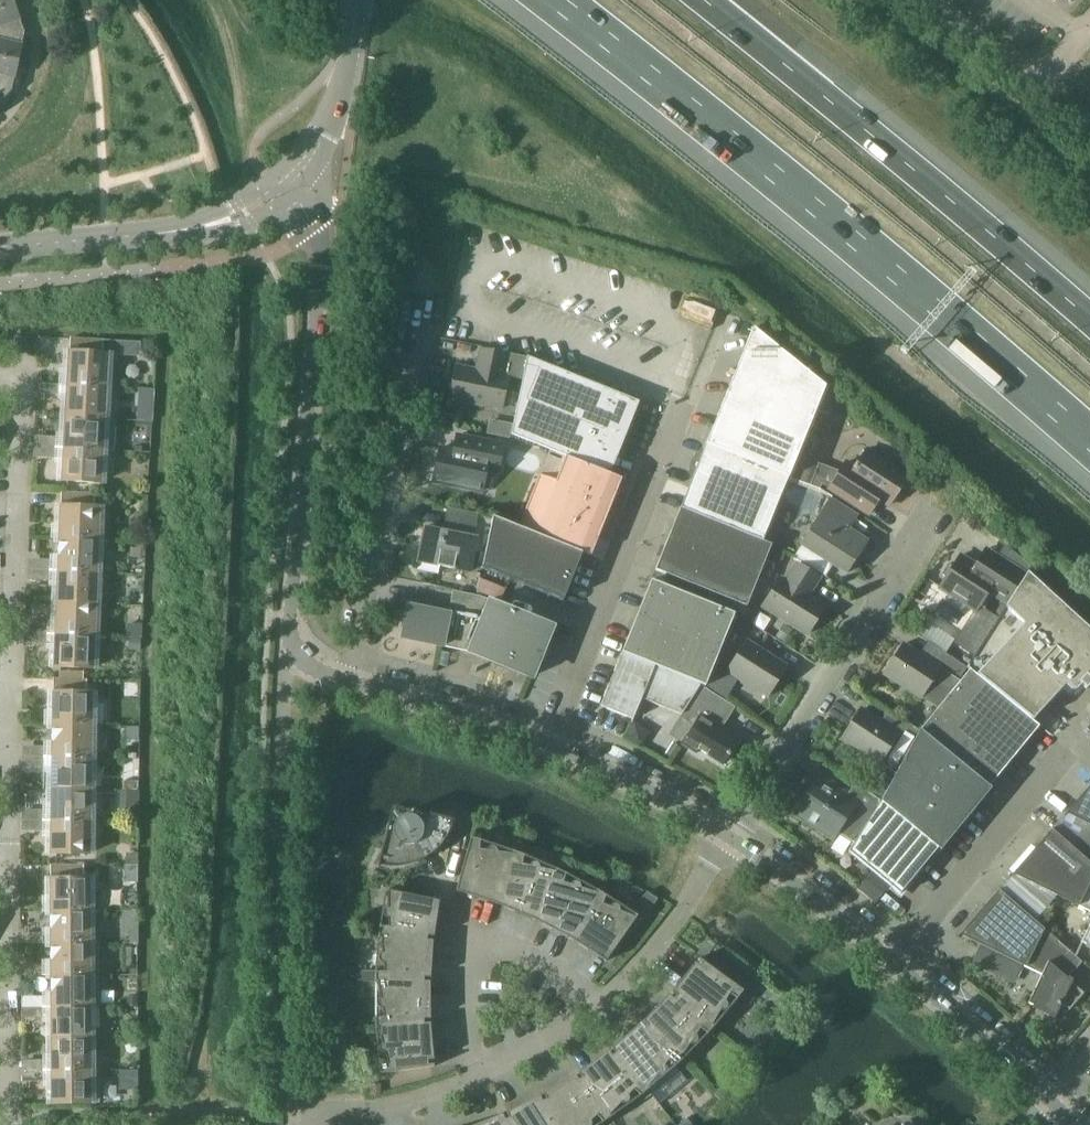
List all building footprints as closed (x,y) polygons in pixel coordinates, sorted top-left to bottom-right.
[(14,4),(13,0),(0,0),(0,9),(14,4)] [(25,32),(14,4),(0,9),(0,34),(25,32)] [(25,32),(0,34),(0,57),(19,61),(25,32)] [(12,91),(19,61),(0,57),(0,84),(12,91)] [(12,91),(0,84),(0,102),(12,91)] [(754,328),(707,444),(789,477),(798,456),(826,386),(754,328)] [(70,338),(68,384),(107,387),(114,387),(116,354),(111,354),(112,341),(104,340),(70,338)] [(502,409),(508,377),(503,375),(507,355),(481,349),(477,370),(457,366),(451,399),(502,409)] [(512,434),(566,456),(600,470),(609,448),(623,442),(639,402),(527,357),(512,434)] [(67,395),(66,416),(105,418),(107,387),(68,384),(59,384),(59,394),(67,395)] [(140,407),(139,420),(152,421),(153,408),(140,407)] [(105,418),(66,416),(65,437),(56,436),(56,447),(103,450),(115,451),(116,419),(105,418)] [(497,472),(503,444),(466,437),(464,449),(460,448),(456,451),(441,448),(434,481),(482,491),(487,470),(497,472)] [(779,502),(789,477),(707,444),(681,508),(763,541),(767,531),(775,510),(779,502)] [(103,450),(56,447),(55,458),(64,458),(62,480),(102,482),(103,450)] [(890,505),(909,476),(867,450),(858,463),(856,462),(853,467),(846,463),(840,471),(830,488),(870,514),(880,499),(890,505)] [(612,475),(600,470),(566,456),(556,481),(540,475),(519,527),(581,552),(612,475)] [(60,539),(99,540),(100,508),(95,508),(95,494),(61,492),(60,539)] [(835,566),(846,573),(867,541),(849,529),(858,515),(832,498),(821,515),(795,556),(828,577),(835,566)] [(772,545),(763,541),(681,508),(656,570),(747,606),(772,545)] [(583,553),(581,552),(519,527),(493,517),(492,519),(477,516),(477,515),(449,509),(444,530),(425,527),(418,561),(470,572),(477,538),(488,541),(482,568),(564,601),(583,553)] [(767,531),(763,541),(772,545),(774,545),(778,535),(767,531)] [(50,570),(98,572),(99,540),(60,539),(59,560),(50,559),(50,570)] [(994,594),(1008,603),(1026,575),(986,549),(975,565),(960,555),(954,565),(950,563),(942,574),(946,577),(940,587),(952,595),(949,599),(951,603),(958,608),(963,607),(965,603),(975,609),(977,611),(980,606),(987,595),(994,594)] [(807,634),(825,606),(808,595),(820,578),(798,563),(786,581),(781,578),(764,606),(807,634)] [(58,581),(57,602),(97,604),(108,604),(109,572),(98,572),(50,570),(50,581),(58,581)] [(1028,572),(1026,575),(1008,603),(1006,607),(1023,623),(977,675),(1032,721),(1065,685),(1071,690),(1076,690),(1082,685),(1087,689),(1089,686),(1089,629),(1028,572)] [(652,580),(623,652),(698,683),(706,686),(735,614),(652,580)] [(453,590),(450,605),(478,611),(481,596),(453,590)] [(450,605),(449,613),(449,614),(443,646),(470,652),(470,651),(533,676),(554,625),(481,596),(478,611),(450,605)] [(47,634),(95,635),(97,604),(57,602),(57,623),(48,623),(47,634)] [(403,638),(443,646),(449,614),(449,613),(409,605),(403,638)] [(975,609),(959,635),(979,648),(998,618),(994,615),(994,614),(980,606),(977,611),(975,609)] [(740,617),(733,628),(745,636),(752,624),(740,617)] [(143,624),(128,623),(128,637),(143,637),(143,624)] [(785,642),(793,630),(784,624),(776,636),(785,642)] [(94,668),(95,635),(47,634),(47,644),(56,645),(55,666),(94,668)] [(130,649),(141,650),(141,638),(130,638),(130,649)] [(728,671),(768,696),(787,666),(747,641),(728,671)] [(903,644),(884,674),(922,698),(938,708),(961,681),(959,680),(968,667),(938,648),(930,661),(903,644)] [(601,706),(634,719),(642,698),(682,714),(686,707),(699,716),(682,743),(697,753),(699,749),(722,763),(727,754),(730,756),(740,740),(714,723),(727,701),(698,683),(623,652),(601,706)] [(1032,721),(977,675),(970,669),(961,681),(938,708),(920,730),(955,758),(989,787),(1039,726),(1032,721)] [(89,679),(54,679),(53,725),(93,726),(94,693),(88,693),(89,679)] [(880,762),(896,772),(920,730),(889,710),(882,722),(862,709),(843,739),(880,763),(880,762)] [(44,746),(44,757),(92,757),(93,726),(53,725),(52,746),(44,746)] [(871,773),(862,788),(880,800),(879,802),(880,802),(881,801),(938,848),(939,849),(951,835),(916,806),(955,758),(920,730),(896,772),(889,785),(871,773)] [(673,742),(665,754),(670,757),(678,745),(673,742)] [(52,788),(92,789),(92,757),(44,757),(44,767),(52,768),(52,788)] [(989,787),(955,758),(916,806),(951,835),(990,787),(989,787)] [(880,800),(862,788),(855,784),(848,795),(819,777),(811,789),(808,789),(805,791),(803,795),(802,798),(804,801),(796,814),(833,838),(837,831),(855,843),(849,851),(900,893),(910,882),(912,884),(924,869),(922,867),(938,848),(881,801),(880,802),(879,802),(880,800)] [(125,781),(125,790),(139,790),(139,781),(125,781)] [(1066,812),(1086,822),(1089,824),(1089,785),(1066,812)] [(92,789),(52,788),(52,810),(43,809),(43,820),(91,821),(92,789)] [(388,824),(377,867),(379,867),(379,865),(406,866),(404,861),(412,856),(415,862),(424,857),(425,858),(400,817),(393,804),(388,824)] [(412,809),(393,804),(400,817),(425,858),(426,858),(425,856),(433,851),(430,845),(437,841),(441,845),(453,821),(455,821),(455,820),(412,809)] [(121,807),(121,821),(139,822),(139,807),(121,807)] [(1066,812),(1052,829),(1073,847),(1086,822),(1066,812)] [(91,821),(43,820),(43,831),(51,831),(51,853),(90,853),(91,821)] [(1089,911),(1089,862),(1073,847),(1052,829),(1013,873),(1089,911)] [(495,903),(496,903),(515,854),(512,854),(497,852),(497,850),(497,849),(496,848),(495,847),(494,847),(492,847),(491,847),(490,847),(489,848),(488,849),(488,851),(480,849),(481,842),(482,842),(482,841),(471,838),(457,891),(459,891),(460,886),(468,888),(466,894),(477,897),(478,894),(496,900),(495,903)] [(513,851),(512,854),(515,854),(496,903),(498,904),(500,899),(507,902),(505,907),(515,911),(517,909),(534,916),(533,919),(534,919),(557,872),(554,871),(540,868),(540,867),(539,865),(539,864),(538,863),(537,863),(535,863),(534,863),(533,863),(532,864),(531,865),(530,866),(522,864),(524,857),(525,857),(526,856),(513,851)] [(126,865),(138,864),(138,856),(138,853),(126,853),(126,865)] [(51,911),(90,911),(103,911),(103,889),(90,889),(90,879),(84,879),(84,865),(51,865),(51,911)] [(555,869),(554,871),(557,872),(534,919),(536,920),(538,915),(546,919),(543,924),(553,929),(554,926),(571,935),(570,938),(571,938),(597,893),(595,892),(581,888),(581,886),(581,885),(580,884),(579,883),(578,882),(577,882),(575,882),(574,882),(573,883),(572,884),(571,885),(564,882),(566,875),(567,876),(568,875),(555,869)] [(1002,978),(1045,929),(999,889),(960,934),(982,944),(972,964),(1002,978)] [(378,938),(381,939),(381,936),(433,942),(433,941),(428,940),(429,932),(435,933),(436,922),(433,921),(436,902),(439,903),(440,901),(386,890),(385,893),(388,894),(388,908),(387,909),(386,909),(385,910),(384,912),(384,913),(384,914),(385,915),(385,917),(386,917),(387,918),(389,918),(388,926),(381,927),(381,925),(380,925),(378,938)] [(612,906),(611,907),(603,904),(606,897),(607,898),(608,897),(596,890),(595,892),(597,893),(571,938),(572,939),(575,934),(582,939),(579,944),(588,949),(590,947),(606,957),(604,960),(606,961),(638,916),(635,914),(633,916),(620,911),(620,909),(620,908),(619,907),(619,906),(618,905),(616,905),(615,905),(614,905),(613,905),(612,906)] [(651,909),(658,898),(647,891),(640,902),(651,909)] [(51,943),(90,943),(90,911),(51,911),(51,932),(43,932),(43,943),(51,943)] [(1081,942),(1089,946),(1089,924),(1081,942)] [(1070,1009),(1084,993),(1065,983),(1067,979),(1082,962),(1069,950),(1045,929),(1002,978),(1012,983),(1021,964),(1043,974),(1029,1003),(1053,1015),(1059,1004),(1060,1004),(1069,1008),(1070,1009)] [(139,934),(127,934),(127,943),(139,942),(139,934)] [(433,944),(433,942),(381,936),(381,939),(383,953),(382,954),(381,954),(380,955),(379,957),(379,958),(379,959),(379,961),(380,962),(381,962),(382,963),(384,963),(385,971),(377,972),(377,971),(376,971),(375,984),(378,984),(378,982),(430,983),(430,982),(424,982),(425,973),(431,974),(432,963),(429,962),(430,944),(433,944)] [(51,964),(43,964),(43,975),(51,975),(99,975),(99,942),(90,942),(90,943),(51,943),(51,964)] [(727,1002),(726,1001),(730,994),(736,998),(735,999),(736,1000),(743,991),(700,958),(698,960),(703,963),(698,969),(693,966),(686,974),(689,977),(677,991),(674,989),(673,990),(712,1025),(714,1023),(721,1010),(722,1010),(724,1010),(725,1010),(726,1009),(727,1008),(727,1007),(728,1006),(728,1005),(727,1003),(727,1002)] [(43,996),(43,1007),(91,1006),(91,1007),(100,1007),(99,975),(51,975),(51,996),(43,996)] [(430,985),(430,983),(378,982),(378,984),(381,999),(380,999),(379,1000),(378,1001),(377,1003),(377,1004),(378,1005),(378,1006),(379,1007),(380,1008),(381,1009),(383,1009),(384,1017),(377,1018),(377,1017),(375,1017),(376,1030),(379,1030),(378,1028),(431,1025),(430,1023),(425,1023),(425,1015),(430,1015),(430,1004),(427,1004),(427,985),(430,985)] [(681,1058),(682,1056),(690,1044),(692,1044),(693,1044),(694,1044),(695,1043),(696,1043),(697,1041),(698,1040),(698,1039),(697,1038),(697,1036),(696,1035),(701,1029),(707,1033),(706,1034),(707,1035),(716,1025),(714,1023),(712,1025),(673,990),(672,992),(676,995),(671,1001),(667,997),(659,1005),(661,1007),(648,1021),(646,1019),(645,1020),(681,1058)] [(127,996),(128,1006),(138,1005),(138,996),(127,996)] [(52,1018),(52,1039),(91,1038),(91,1007),(91,1006),(43,1007),(43,1018),(52,1018)] [(684,1058),(682,1056),(681,1058),(645,1020),(643,1021),(647,1025),(641,1031),(637,1026),(629,1034),(631,1036),(617,1048),(615,1046),(613,1047),(646,1088),(648,1086),(657,1075),(658,1075),(660,1075),(661,1075),(662,1075),(663,1074),(664,1073),(665,1072),(665,1070),(665,1069),(664,1068),(663,1067),(669,1061),(674,1065),(673,1066),(674,1067),(684,1058)] [(431,1026),(431,1025),(378,1028),(379,1030),(383,1044),(382,1045),(381,1046),(380,1047),(380,1048),(380,1049),(380,1051),(381,1052),(382,1053),(383,1053),(384,1054),(386,1054),(388,1061),(380,1063),(380,1062),(379,1062),(380,1074),(435,1066),(434,1064),(429,1065),(428,1057),(434,1056),(432,1045),(429,1045),(428,1027),(431,1026)] [(43,1060),(44,1071),(91,1070),(91,1069),(91,1038),(52,1039),(52,1060),(43,1060)] [(629,1097),(628,1095),(634,1090),(640,1095),(638,1096),(639,1097),(650,1088),(648,1086),(646,1088),(613,1047),(612,1048),(616,1053),(609,1057),(606,1053),(597,1060),(599,1062),(583,1073),(582,1071),(580,1072),(610,1116),(611,1113),(622,1103),(623,1103),(624,1104),(625,1104),(627,1103),(628,1103),(629,1102),(629,1100),(630,1099),(629,1098),(629,1097)] [(755,1064),(764,1054),(757,1047),(748,1057),(755,1064)] [(91,1069),(91,1070),(44,1071),(44,1081),(52,1081),(52,1103),(91,1103),(91,1102),(100,1102),(100,1069),(91,1069)] [(591,1121),(597,1116),(602,1121),(601,1122),(602,1123),(613,1116),(611,1113),(610,1116),(580,1072),(579,1073),(582,1077),(575,1082),(572,1077),(563,1083),(564,1085),(548,1095),(547,1092),(545,1093),(563,1124),(592,1124),(592,1122),(591,1121)] [(720,1100),(730,1091),(724,1084),(714,1093),(720,1100)] [(545,1093),(544,1094),(546,1099),(539,1103),(537,1098),(527,1103),(528,1105),(511,1114),(510,1111),(508,1112),(514,1124),(563,1124),(545,1093)] [(508,1112),(507,1112),(509,1118),(502,1121),(499,1115),(489,1120),(490,1122),(484,1124),(514,1124),(508,1112)]
